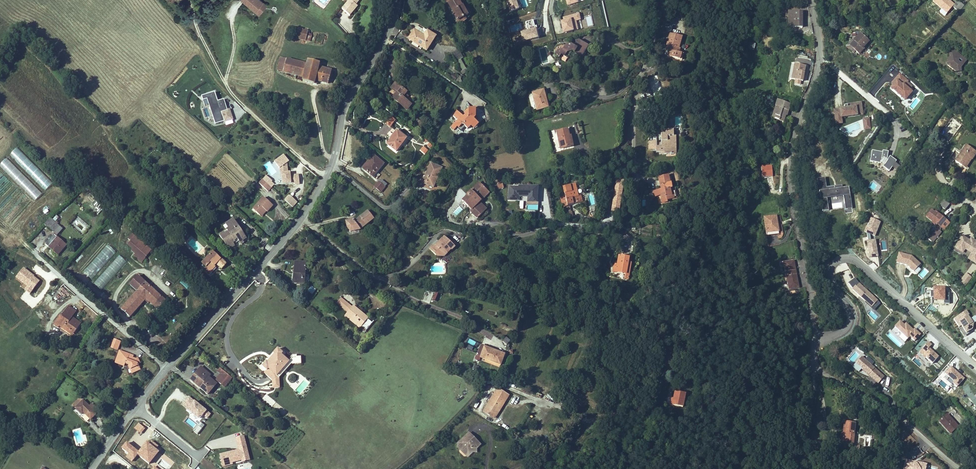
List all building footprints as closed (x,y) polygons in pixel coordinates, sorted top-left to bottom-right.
[(263,0),(243,0),(258,11),(265,2),(263,0)] [(358,3),(356,0),(347,0),(343,5),(350,12),(358,3)] [(452,12),(457,21),(464,18),(465,19),(469,17),(466,13),(464,8),(463,8),(458,0),(455,0),(448,4),(453,12),(452,12)] [(516,1),(519,0),(508,0),(506,1),(510,13),(519,10),(516,1)] [(945,15),(954,4),(949,0),(935,0),(932,3),(945,15)] [(954,4),(952,7),(957,10),(962,4),(958,0),(954,4)] [(803,27),(803,12),(789,12),(789,27),(803,27)] [(573,32),(571,23),(581,20),(580,14),(563,17),(564,22),(561,22),(563,34),(573,32)] [(528,33),(536,31),(533,21),(525,23),(528,33)] [(417,26),(414,30),(424,36),(427,31),(423,29),(423,30),(417,26)] [(295,38),(306,41),(308,31),(298,28),(295,38)] [(414,30),(409,39),(426,50),(435,36),(427,31),(424,36),(414,30)] [(528,33),(521,34),(524,43),(538,40),(536,31),(528,33)] [(314,42),(322,44),(325,35),(317,33),(314,42)] [(682,36),(670,33),(667,41),(672,43),(671,46),(670,45),(668,50),(667,56),(682,60),(683,54),(678,52),(676,52),(677,48),(678,48),(682,36)] [(853,41),(849,46),(855,51),(858,54),(863,49),(862,48),(868,41),(860,33),(853,41)] [(559,58),(561,55),(568,59),(572,52),(581,57),(588,46),(579,40),(576,41),(576,44),(574,47),(567,43),(565,47),(561,44),(559,48),(556,46),(554,50),(555,55),(559,58)] [(854,53),(855,51),(849,46),(853,41),(852,40),(846,47),(854,53)] [(962,54),(955,49),(952,49),(949,53),(951,55),(951,57),(949,58),(948,59),(949,63),(957,69),(962,68),(962,66),(964,63),(959,59),(962,54)] [(968,58),(962,54),(959,59),(964,63),(968,58)] [(277,70),(284,72),(287,59),(281,57),(277,70)] [(284,72),(296,75),(300,62),(287,59),(284,72)] [(317,81),(328,84),(331,70),(318,67),(319,63),(308,60),(307,64),(300,62),(296,75),(303,77),(302,81),(316,84),(317,81)] [(461,71),(465,69),(460,60),(455,62),(461,71)] [(805,66),(794,64),(791,79),(795,80),(801,81),(802,82),(804,75),(805,66)] [(904,104),(912,93),(909,91),(913,86),(900,75),(887,90),(904,104)] [(406,92),(395,83),(392,87),(398,92),(393,98),(406,109),(410,105),(405,100),(402,98),(405,94),(406,92)] [(537,110),(548,107),(543,90),(532,93),(537,110)] [(227,111),(223,100),(219,101),(216,92),(203,97),(204,101),(208,100),(212,111),(217,110),(218,114),(212,116),(215,125),(224,122),(224,123),(232,120),(229,110),(227,111)] [(212,116),(218,114),(217,110),(212,111),(208,100),(207,100),(212,116)] [(790,106),(777,101),(776,107),(777,108),(775,115),(776,115),(774,119),(783,122),(785,115),(784,115),(785,113),(786,113),(787,111),(788,111),(790,106)] [(842,124),(841,118),(863,115),(861,103),(847,105),(847,106),(845,107),(845,108),(845,109),(835,111),(834,111),(836,124),(842,124)] [(470,126),(475,121),(474,119),(476,118),(475,110),(468,109),(468,112),(462,119),(461,118),(457,122),(454,125),(457,128),(461,132),(465,127),(468,129),(470,126)] [(456,112),(453,118),(457,122),(461,118),(461,117),(456,112)] [(385,124),(390,128),(396,122),(390,117),(385,124)] [(864,130),(871,129),(869,117),(862,118),(864,130)] [(416,119),(412,123),(417,128),(421,123),(416,119)] [(475,121),(470,126),(474,129),(479,124),(475,121)] [(567,129),(557,132),(560,149),(571,146),(569,137),(567,129)] [(659,152),(659,154),(670,154),(670,147),(674,147),(673,130),(667,130),(661,130),(661,141),(661,146),(657,146),(657,141),(648,141),(649,151),(656,151),(656,152),(659,152)] [(406,139),(397,131),(387,144),(396,151),(406,139)] [(965,145),(955,161),(966,168),(972,159),(975,153),(975,152),(965,145)] [(420,151),(425,156),(428,152),(423,147),(420,151)] [(883,153),(873,151),(871,162),(882,164),(882,159),(888,160),(884,166),(887,168),(886,169),(890,171),(897,161),(890,157),(889,159),(888,158),(889,152),(883,151),(883,153)] [(300,184),(299,174),(295,174),(295,175),(295,177),(291,178),(291,176),(291,172),(289,172),(288,162),(290,161),(285,154),(276,160),(280,167),(281,172),(282,172),(283,183),(295,182),(295,184),(300,184)] [(373,177),(384,164),(373,155),(369,161),(371,163),(365,170),(373,177)] [(362,168),(365,170),(371,163),(369,161),(362,168)] [(442,168),(431,163),(422,183),(433,188),(442,168)] [(772,177),(771,165),(759,167),(760,178),(772,177)] [(667,200),(672,199),(670,189),(671,189),(668,176),(659,178),(661,190),(660,190),(661,195),(662,203),(667,202),(667,200)] [(268,177),(264,181),(269,186),(272,183),(273,182),(268,177)] [(825,178),(816,179),(821,211),(828,210),(826,197),(844,195),(846,209),(852,208),(848,186),(843,187),(842,184),(827,187),(825,178)] [(264,181),(262,180),(259,184),(268,192),(271,188),(269,186),(264,181)] [(387,184),(382,180),(379,183),(375,188),(381,192),(385,188),(385,187),(387,184)] [(615,181),(610,212),(620,214),(625,183),(615,181)] [(468,196),(462,201),(470,210),(470,211),(477,219),(483,213),(476,205),(479,203),(481,201),(479,199),(487,191),(479,183),(467,195),(468,196)] [(535,201),(537,189),(538,189),(539,184),(530,183),(529,185),(519,183),(518,185),(509,183),(507,196),(517,197),(518,193),(527,195),(526,200),(535,201)] [(570,205),(582,202),(581,196),(578,196),(575,184),(563,187),(565,197),(567,206),(570,205)] [(489,193),(487,191),(479,199),(481,201),(489,193)] [(298,203),(290,196),(285,201),(293,208),(298,203)] [(273,206),(264,198),(253,210),(260,216),(265,210),(266,211),(267,212),(273,206)] [(427,207),(431,202),(425,198),(421,203),(427,207)] [(476,205),(483,213),(486,210),(479,203),(476,205)] [(567,206),(563,206),(566,221),(573,219),(570,205),(567,206)] [(931,210),(926,217),(932,222),(936,226),(937,224),(940,226),(938,230),(937,229),(928,239),(933,243),(941,232),(940,231),(941,227),(944,230),(949,223),(942,217),(941,218),(939,216),(940,215),(935,212),(934,212),(931,210)] [(374,219),(367,211),(354,222),(353,220),(346,221),(347,228),(350,232),(359,230),(374,219)] [(778,231),(776,217),(764,218),(766,233),(778,231)] [(55,234),(46,244),(51,249),(52,248),(58,254),(62,249),(62,250),(66,245),(56,236),(63,229),(50,218),(44,225),(55,234)] [(865,241),(868,259),(879,257),(876,239),(871,241),(869,235),(875,237),(881,222),(870,218),(867,226),(866,225),(863,233),(866,234),(867,241),(865,241)] [(228,227),(236,222),(234,219),(226,224),(228,227)] [(110,238),(116,235),(112,229),(107,232),(110,238)] [(439,257),(455,247),(444,236),(434,246),(433,245),(430,249),(437,256),(439,257)] [(142,261),(146,256),(151,251),(135,237),(131,242),(130,243),(135,247),(131,251),(134,253),(134,252),(136,253),(134,255),(135,256),(141,261),(141,262),(142,261)] [(955,247),(959,250),(960,247),(964,249),(971,254),(969,256),(975,260),(975,247),(973,245),(975,243),(970,240),(969,242),(961,237),(955,247)] [(213,252),(201,264),(206,268),(204,269),(209,273),(210,272),(215,267),(214,266),(216,264),(222,269),(226,264),(213,252)] [(898,253),(896,263),(907,266),(913,272),(921,264),(911,256),(898,253)] [(627,268),(629,258),(619,256),(617,264),(617,268),(614,267),(613,272),(626,274),(627,268)] [(969,256),(967,259),(975,264),(975,262),(975,260),(969,256)] [(798,289),(797,283),(798,283),(794,265),(793,266),(792,260),(779,262),(780,268),(784,267),(787,285),(783,285),(784,292),(798,289)] [(306,263),(295,262),(294,274),(295,274),(295,283),(304,284),(306,263)] [(872,262),(869,266),(874,271),(878,267),(872,262)] [(38,279),(23,269),(16,280),(31,290),(38,279)] [(965,287),(972,277),(965,273),(959,282),(965,287)] [(166,301),(138,276),(130,285),(137,291),(121,309),(130,317),(145,300),(146,299),(147,300),(149,302),(158,310),(166,301)] [(858,284),(855,279),(848,284),(852,290),(865,301),(863,302),(873,311),(880,304),(858,284)] [(932,299),(944,299),(944,303),(949,303),(949,292),(945,292),(945,285),(931,285),(931,288),(932,288),(932,299)] [(57,301),(60,296),(54,293),(51,298),(57,301)] [(341,298),(337,303),(345,310),(349,305),(341,298)] [(64,312),(72,318),(76,313),(68,307),(64,312)] [(346,315),(361,327),(361,326),(366,331),(372,323),(367,319),(368,318),(353,307),(352,308),(348,313),(346,315)] [(38,310),(34,313),(39,320),(44,317),(38,310)] [(966,311),(953,320),(963,337),(972,331),(971,329),(973,324),(967,316),(968,315),(966,311)] [(75,333),(81,324),(72,318),(64,312),(64,313),(65,314),(63,318),(61,317),(60,316),(54,325),(58,328),(60,326),(69,333),(71,330),(75,333)] [(361,327),(346,315),(345,316),(360,328),(361,327)] [(899,322),(894,328),(902,334),(899,338),(904,342),(909,336),(914,341),(919,335),(914,330),(913,331),(905,324),(904,326),(899,322)] [(174,329),(178,333),(183,328),(179,324),(174,329)] [(69,333),(60,326),(58,328),(72,337),(75,333),(71,330),(69,333)] [(161,340),(167,345),(174,337),(167,332),(161,340)] [(469,338),(467,343),(474,346),(476,342),(469,338)] [(120,342),(114,339),(111,348),(117,350),(120,342)] [(928,342),(919,352),(932,364),(938,357),(929,349),(931,346),(928,342)] [(504,355),(481,346),(477,356),(500,365),(504,355)] [(277,376),(289,362),(281,355),(283,353),(278,349),(274,354),(275,354),(272,357),(273,359),(271,361),(270,360),(267,363),(266,362),(262,367),(267,371),(268,369),(271,371),(267,375),(272,380),(273,383),(277,383),(277,376)] [(136,359),(132,358),(129,356),(130,354),(120,351),(115,363),(124,366),(125,363),(129,365),(129,367),(132,373),(140,370),(138,364),(140,364),(138,358),(136,359)] [(277,383),(273,383),(273,388),(279,388),(279,378),(291,364),(301,363),(300,357),(293,358),(289,362),(277,376),(277,383)] [(878,383),(884,376),(879,372),(880,371),(879,366),(876,369),(862,357),(856,363),(878,383)] [(950,367),(940,378),(951,387),(953,385),(956,388),(964,379),(950,367)] [(194,375),(190,380),(208,394),(214,387),(206,381),(209,378),(211,375),(202,368),(195,376),(194,375)] [(220,368),(217,371),(221,374),(216,380),(221,385),(229,375),(220,368)] [(229,375),(221,385),(224,388),(232,378),(229,375)] [(216,384),(209,378),(206,381),(214,387),(216,384)] [(497,388),(484,410),(494,416),(502,403),(503,404),(508,395),(497,388)] [(686,394),(675,391),(673,398),(672,405),(683,407),(686,394)] [(89,406),(80,397),(72,406),(75,409),(74,410),(88,423),(97,414),(89,406)] [(210,414),(188,398),(184,402),(182,406),(201,420),(203,417),(206,419),(210,414)] [(89,406),(97,414),(99,411),(91,404),(89,406)] [(484,410),(483,412),(493,418),(494,416),(484,410)] [(950,434),(958,427),(947,415),(944,417),(939,422),(950,434)] [(843,434),(842,444),(853,445),(854,434),(855,424),(844,422),(843,434)] [(76,446),(85,445),(82,428),(72,430),(76,446)] [(472,436),(468,433),(462,439),(464,439),(464,441),(466,442),(472,436)] [(223,465),(241,461),(249,459),(244,435),(236,437),(239,449),(220,453),(223,465)] [(462,439),(458,443),(458,447),(459,449),(463,449),(463,452),(473,452),(476,452),(476,449),(480,445),(472,436),(466,442),(464,441),(464,439),(462,439)] [(149,445),(147,443),(137,454),(153,468),(154,468),(161,468),(162,468),(157,463),(161,458),(171,467),(175,463),(164,454),(162,456),(159,453),(161,450),(152,442),(149,445)] [(132,461),(134,458),(137,454),(138,453),(127,443),(123,448),(131,455),(128,458),(132,461)] [(927,464),(914,461),(913,462),(905,460),(903,468),(926,468),(927,464)]
